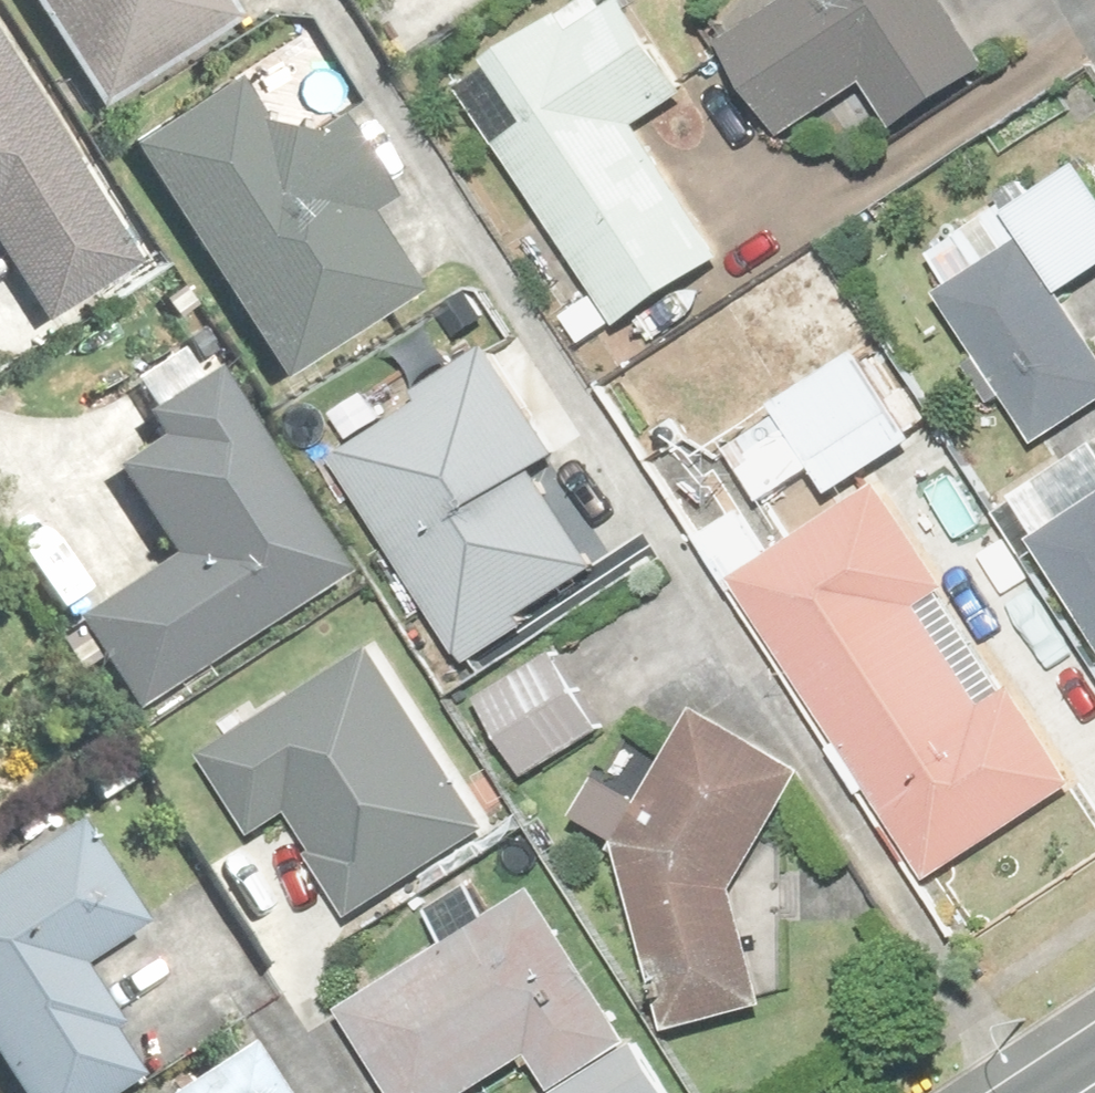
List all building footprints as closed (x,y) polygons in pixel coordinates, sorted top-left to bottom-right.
[(102,108),(235,22),(221,0),(33,0),(102,108)] [(623,0),(614,0),(502,72),(539,129),(506,150),(623,331),(725,266),(638,131),(687,99),(623,0)] [(943,0),(799,0),(728,43),(787,140),(870,89),(897,133),(990,76),(943,0)] [(0,36),(0,249),(48,326),(142,268),(0,36)] [(284,156),(240,88),(139,152),(284,381),(416,297),(363,212),(387,197),(339,121),(284,156)] [(1002,197),(934,240),(966,290),(944,304),(1038,453),(1094,417),(1094,354),(1062,302),(1094,281),(1094,183),(1088,172),(1015,217),(1002,197)] [(558,459),(493,356),(421,401),(428,414),(345,466),(471,667),(533,627),(527,617),(599,572),(536,473),(558,459)] [(922,443),(867,357),(727,447),(764,506),(819,471),(836,498),(922,443)] [(349,591),(220,382),(153,423),(169,449),(120,479),(176,571),(81,629),(137,721),(349,591)] [(756,611),(845,749),(832,758),(863,807),(877,798),(933,885),(1076,792),(1006,683),(981,699),(920,604),(945,588),(882,491),(776,560),(745,511),(694,544),(743,620),(756,611)] [(1040,545),(1094,633),(1094,512),(1040,545)] [(496,833),(386,653),(209,762),(257,841),(291,820),(353,921),(496,833)] [(606,736),(558,654),(480,699),(528,781),(606,736)] [(705,716),(649,799),(609,772),(577,818),(620,841),(676,1038),(771,1011),(736,888),(806,784),(705,716)] [(86,838),(0,889),(0,1068),(15,1092),(127,1092),(145,1082),(80,974),(145,936),(86,838)] [(474,889),(436,913),(456,945),(347,1014),(397,1092),(487,1092),(535,1063),(555,1092),(670,1092),(544,893),(496,923),(474,889)] [(255,1061),(202,1092),(274,1092),(255,1061)]
